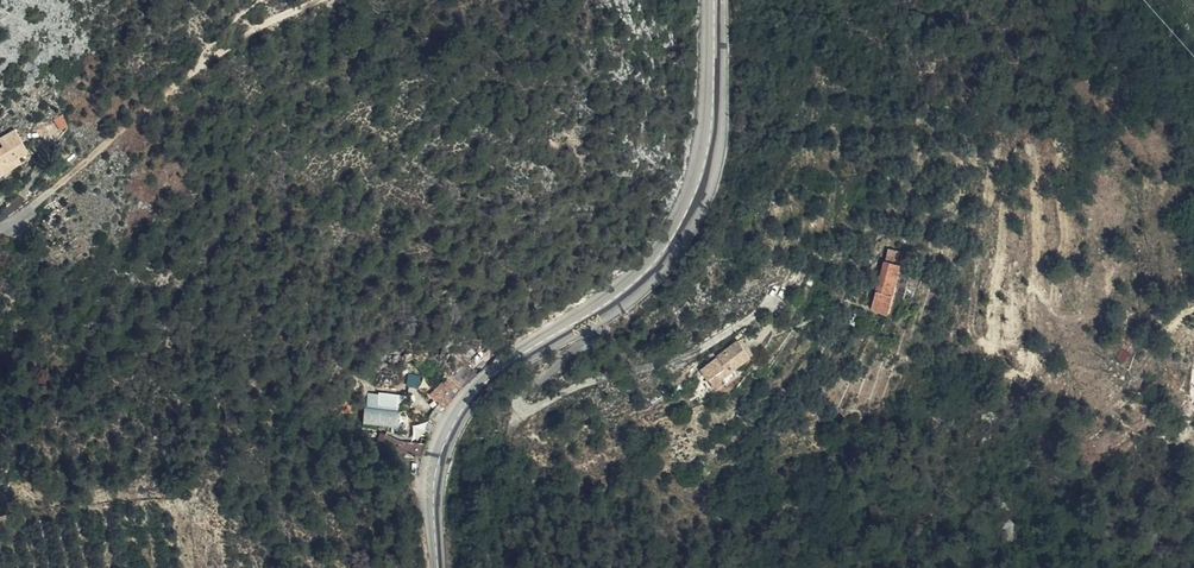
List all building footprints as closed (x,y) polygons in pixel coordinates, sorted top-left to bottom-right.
[(62,129),(69,124),(64,113),(56,119),(62,129)] [(29,149),(17,128),(1,137),(5,145),(0,148),(0,173),(22,161),(22,160),(19,155),(29,149)] [(32,154),(29,149),(19,155),(22,160),(32,154)] [(887,323),(904,275),(896,272),(901,260),(886,254),(865,315),(887,323)] [(896,272),(904,275),(908,276),(912,264),(901,260),(896,272)] [(698,340),(711,359),(719,354),(722,359),(738,348),(734,343),(750,332),(736,314),(698,340)] [(719,354),(711,359),(714,365),(722,359),(719,354)] [(442,366),(426,355),(412,380),(424,391),(442,366)] [(1134,360),(1126,357),(1121,367),(1129,371),(1134,360)] [(450,373),(430,393),(444,406),(464,386),(450,373)] [(347,407),(386,410),(387,394),(348,391),(347,407)] [(364,429),(403,438),(408,425),(394,425),(367,417),(364,429)]
